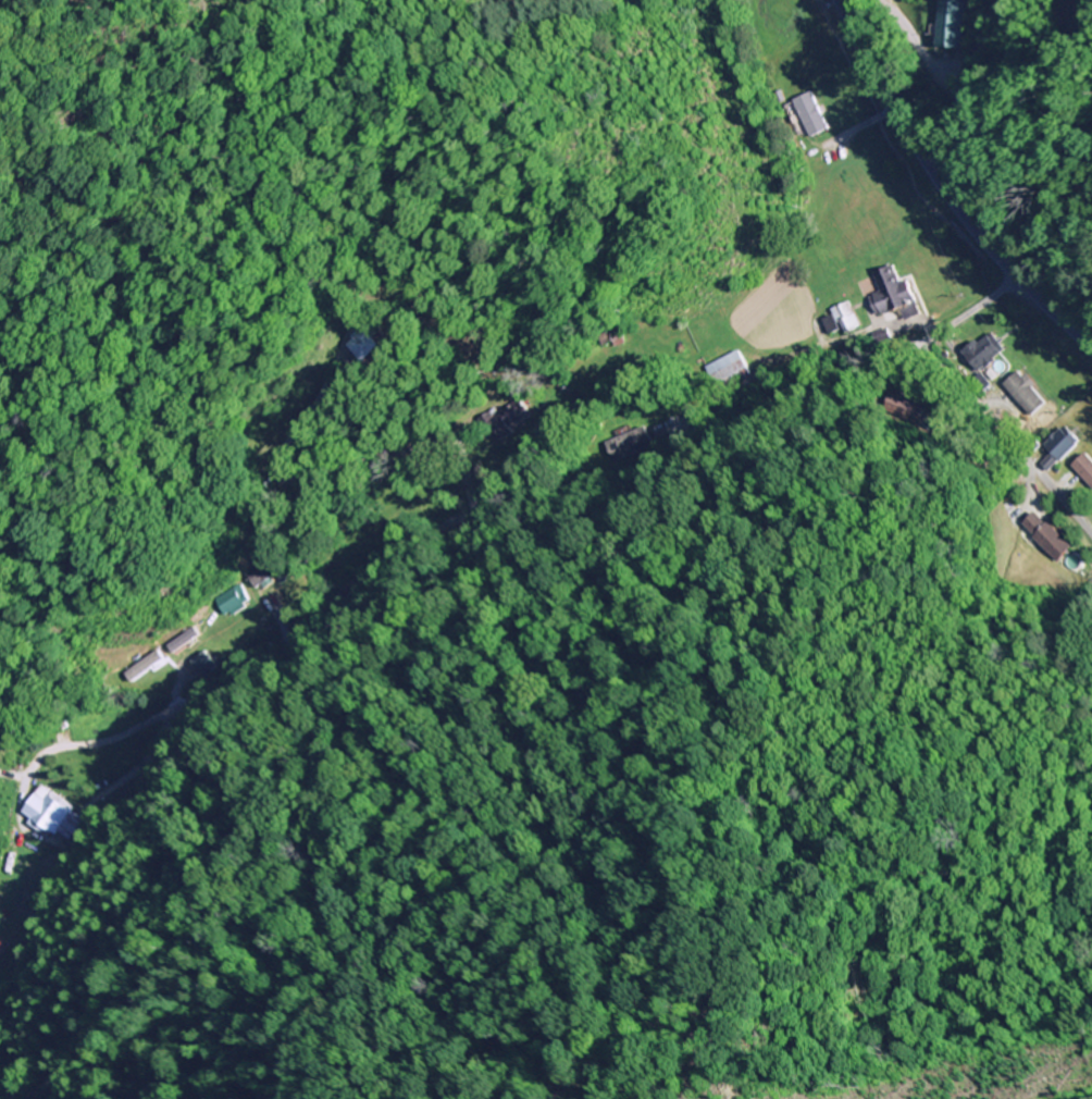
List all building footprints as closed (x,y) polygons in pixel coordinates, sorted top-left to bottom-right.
[(963,0),(940,0),(938,48),(962,49),(963,0)] [(877,316),(916,303),(908,280),(900,282),(894,266),(874,273),(881,294),(871,298),(877,316)] [(830,334),(841,330),(843,334),(859,329),(850,303),(831,310),(834,317),(825,320),(830,334)] [(384,345),(366,327),(348,345),(367,363),(384,345)] [(721,397),(754,383),(740,352),(708,366),(721,397)] [(1030,411),(1043,395),(1013,370),(1000,386),(1030,411)] [(614,464),(655,447),(646,427),(606,444),(614,464)] [(1060,462),(1079,443),(1063,427),(1044,446),(1060,462)] [(281,572),(271,558),(246,576),(256,589),(281,572)] [(214,599),(224,617),(250,603),(241,585),(214,599)] [(155,676),(157,653),(133,651),(131,674),(155,676)] [(192,661),(203,676),(216,666),(204,652),(192,661)] [(42,786),(22,813),(68,845),(87,818),(42,786)]
